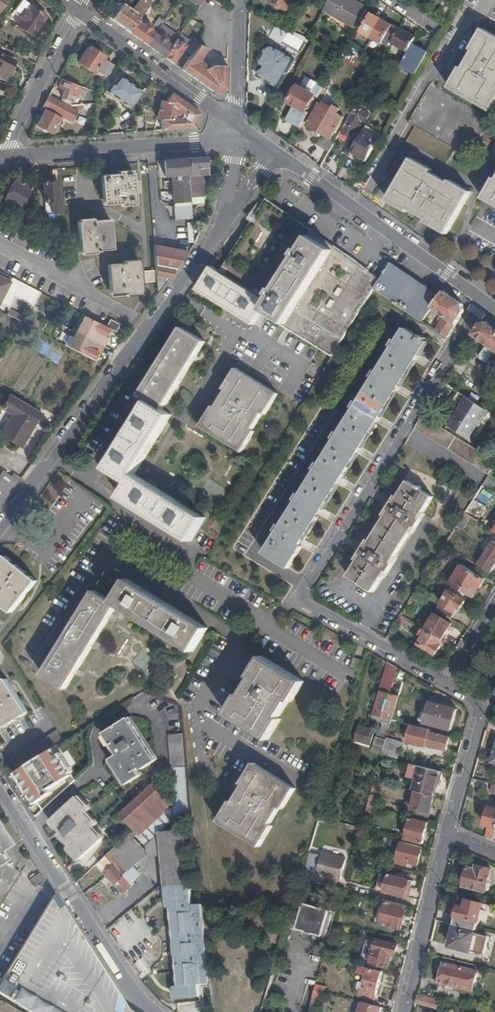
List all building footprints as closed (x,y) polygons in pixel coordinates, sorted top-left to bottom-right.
[(32,36),(46,16),(23,0),(15,10),(23,15),(16,25),(32,36)] [(130,32),(138,20),(153,0),(138,0),(132,9),(118,0),(107,16),(130,32)] [(271,3),(288,11),(293,0),(272,0),(271,3)] [(352,0),(330,0),(327,6),(324,11),(356,29),(368,9),(352,0)] [(372,38),(383,21),(372,15),(362,33),(372,38)] [(192,17),(187,23),(193,26),(197,20),(192,17)] [(130,32),(147,45),(155,33),(150,29),(151,26),(146,23),(145,25),(138,20),(130,32)] [(399,30),(383,21),(372,38),(382,44),(385,38),(392,42),(399,30)] [(164,57),(177,38),(178,37),(161,25),(155,33),(147,45),(164,57)] [(483,28),(471,49),(474,51),(464,68),(462,67),(449,88),(492,112),(494,106),(494,35),(483,28)] [(400,29),(399,30),(392,42),(389,47),(406,57),(413,45),(417,38),(400,29)] [(178,37),(177,38),(185,45),(189,40),(180,33),(178,37)] [(164,57),(174,64),(186,46),(185,45),(177,38),(164,57)] [(385,38),(382,44),(389,48),(389,47),(392,42),(385,38)] [(186,50),(192,55),(200,43),(195,39),(186,50)] [(209,49),(200,43),(192,55),(181,69),(216,95),(226,89),(226,66),(218,65),(209,67),(204,74),(196,67),(209,49)] [(12,52),(27,60),(30,51),(16,44),(12,52)] [(293,59),(268,45),(256,65),(263,69),(259,76),(277,87),(293,59)] [(334,50),(323,45),(320,50),(330,55),(334,50)] [(428,53),(413,45),(406,57),(401,66),(416,74),(428,53)] [(97,71),(105,77),(113,65),(105,59),(106,58),(89,46),(79,61),(96,73),(97,71)] [(4,81),(15,61),(0,53),(0,79),(4,81)] [(130,108),(134,103),(142,92),(119,75),(113,84),(106,79),(101,88),(130,108)] [(287,120),(300,128),(308,114),(306,112),(315,96),(318,97),(324,86),(307,77),(301,87),(299,86),(296,92),(292,97),(289,103),(295,106),(287,120)] [(80,86),(62,79),(59,88),(65,90),(62,97),(72,102),(74,97),(75,98),(80,86)] [(490,120),(429,86),(408,123),(415,127),(401,152),(412,158),(388,201),(409,212),(410,210),(428,220),(427,223),(447,234),(471,192),(451,180),(450,182),(445,180),(452,168),(446,154),(450,146),(469,157),(490,120)] [(53,88),(49,95),(71,107),(71,105),(72,102),(62,97),(53,88)] [(161,119),(162,130),(195,128),(200,113),(172,93),(165,102),(163,101),(158,118),(161,119)] [(49,95),(43,106),(46,108),(62,116),(72,121),(77,110),(71,107),(49,95)] [(331,111),(334,107),(322,100),(320,104),(331,111)] [(357,103),(341,131),(351,137),(353,132),(358,135),(363,126),(359,124),(361,120),(367,123),(371,115),(361,109),(363,107),(357,103)] [(308,125),(323,134),(331,138),(343,118),(337,115),(341,109),(334,106),(334,107),(331,111),(320,104),(308,125)] [(62,116),(46,108),(45,110),(60,119),(62,116)] [(60,119),(45,110),(38,125),(52,133),(60,119)] [(379,139),(364,130),(352,152),(367,161),(379,139)] [(317,145),(329,152),(336,141),(331,138),(323,134),(317,145)] [(338,164),(344,167),(350,155),(345,152),(338,164)] [(208,175),(207,157),(187,158),(190,196),(202,195),(201,185),(199,185),(198,176),(208,175)] [(190,196),(187,158),(163,160),(164,178),(172,178),(173,195),(166,195),(165,186),(159,186),(161,203),(163,203),(191,202),(190,196)] [(134,194),(133,181),(133,173),(101,175),(103,205),(135,203),(134,194)] [(494,177),(483,198),(494,205),(494,178),(494,177)] [(19,210),(31,188),(15,180),(4,201),(19,210)] [(52,214),(61,213),(60,200),(58,201),(58,195),(60,195),(59,189),(57,189),(56,181),(43,182),(45,201),(51,201),(52,214)] [(313,234),(315,232),(268,198),(266,200),(313,234)] [(198,290),(249,320),(313,234),(266,200),(221,271),(213,266),(198,290)] [(192,218),(191,202),(163,203),(166,207),(173,207),(175,219),(192,218)] [(113,249),(109,220),(77,223),(80,252),(113,249)] [(380,281),(381,280),(315,232),(313,234),(380,281)] [(263,313),(334,356),(374,292),(380,281),(313,234),(249,320),(256,324),(263,313)] [(174,271),(187,254),(154,246),(156,271),(156,277),(168,279),(170,270),(174,271)] [(413,278),(392,262),(390,266),(381,280),(380,281),(385,285),(379,295),(423,322),(432,309),(440,296),(413,278)] [(142,293),(141,284),(140,272),(139,263),(106,266),(109,295),(142,293)] [(156,277),(156,271),(140,272),(141,284),(157,283),(156,277)] [(10,282),(19,287),(21,283),(0,272),(0,277),(10,282)] [(0,277),(0,301),(10,282),(0,277)] [(10,282),(0,301),(0,305),(8,309),(20,287),(19,287),(10,282)] [(443,291),(440,296),(432,309),(444,316),(435,330),(448,338),(464,311),(463,305),(443,291)] [(84,315),(68,347),(81,353),(85,346),(88,347),(100,353),(108,338),(93,330),(97,322),(84,315)] [(108,328),(116,332),(119,324),(111,320),(108,328)] [(487,322),(480,323),(473,335),(487,345),(480,357),(487,362),(494,351),(494,327),(487,322)] [(107,468),(128,482),(146,457),(172,415),(163,409),(205,342),(181,328),(140,395),(149,400),(107,468)] [(265,552),(290,568),(303,546),(302,545),(371,433),(428,343),(405,328),(265,552)] [(278,394),(237,368),(223,389),(226,390),(216,407),(213,406),(200,426),(242,452),(255,432),(252,430),(263,413),(265,415),(278,394)] [(485,397),(494,382),(494,373),(488,368),(474,390),(485,397)] [(462,406),(449,427),(468,439),(486,410),(479,406),(458,392),(453,400),(462,406)] [(9,396),(2,408),(12,414),(1,435),(20,446),(39,414),(9,396)] [(422,416),(415,428),(489,474),(490,472),(494,464),(494,462),(422,416)] [(146,457),(128,482),(130,483),(121,497),(191,541),(205,518),(135,475),(146,457)] [(6,498),(20,478),(14,474),(12,477),(4,471),(0,476),(0,507),(6,498)] [(489,474),(482,486),(492,492),(494,486),(494,475),(490,472),(489,474)] [(433,497),(407,481),(348,576),(373,592),(433,497)] [(486,506),(473,499),(464,514),(471,518),(477,522),(486,506)] [(471,518),(464,514),(457,525),(464,529),(471,518)] [(486,538),(481,549),(487,551),(492,541),(486,538)] [(493,541),(479,564),(491,572),(494,565),(494,542),(493,541)] [(35,580),(6,557),(0,565),(0,603),(12,613),(37,583),(35,580)] [(450,584),(472,598),(484,579),(462,565),(450,584)] [(114,602),(118,605),(193,651),(208,628),(128,579),(114,602)] [(118,605),(114,602),(95,590),(44,673),(67,688),(118,605)] [(436,611),(450,620),(458,608),(460,609),(465,601),(449,591),(436,611)] [(425,630),(441,640),(451,624),(435,614),(425,630)] [(400,615),(398,619),(405,624),(407,619),(400,615)] [(438,644),(441,640),(425,630),(423,629),(420,634),(423,636),(419,644),(435,654),(440,645),(438,644)] [(304,682),(262,656),(250,677),(252,679),(242,695),(240,694),(227,715),(268,740),(281,720),(279,718),(289,701),(292,702),(304,682)] [(361,669),(363,660),(354,658),(352,667),(361,669)] [(399,699),(400,696),(391,693),(398,668),(388,662),(373,715),(393,720),(399,699)] [(8,679),(0,684),(0,731),(29,712),(8,679)] [(399,699),(393,720),(397,721),(403,700),(399,699)] [(451,730),(457,710),(429,703),(423,723),(451,730)] [(141,775),(138,769),(141,767),(143,768),(156,759),(129,718),(115,727),(106,733),(119,755),(117,757),(112,760),(128,784),(141,775)] [(391,726),(382,723),(380,731),(389,733),(390,728),(391,726)] [(430,732),(430,730),(410,725),(406,742),(426,747),(427,745),(446,750),(449,737),(430,732)] [(369,746),(374,731),(358,726),(354,742),(369,746)] [(11,760),(18,772),(64,742),(57,730),(11,760)] [(119,755),(106,733),(104,735),(117,757),(119,755)] [(169,734),(171,769),(187,768),(183,733),(169,734)] [(372,752),(382,755),(383,754),(387,740),(377,737),(372,752)] [(387,740),(383,754),(398,758),(402,743),(387,739),(387,740)] [(69,778),(56,756),(29,773),(37,785),(37,786),(39,787),(41,786),(45,793),(69,778)] [(126,785),(128,784),(112,760),(110,761),(126,785)] [(295,789),(254,763),(241,784),(243,785),(233,802),(231,801),(219,821),(260,847),(273,826),(270,825),(281,807),(283,809),(295,789)] [(417,792),(434,796),(437,786),(440,772),(410,764),(407,777),(416,779),(412,791),(417,792)] [(176,824),(191,823),(187,768),(171,769),(176,824)] [(140,835),(163,814),(173,805),(154,784),(149,788),(121,814),(136,829),(104,859),(112,868),(105,874),(115,885),(119,881),(138,901),(152,888),(134,867),(148,854),(134,838),(139,834),(140,835)] [(428,822),(434,796),(417,792),(412,809),(402,806),(401,815),(411,818),(428,822)] [(80,795),(78,797),(89,809),(91,807),(80,795)] [(53,821),(64,833),(85,812),(87,810),(89,809),(78,797),(53,821)] [(494,842),(494,839),(494,808),(491,807),(486,824),(490,825),(487,839),(494,842)] [(87,810),(85,812),(96,824),(98,822),(87,810)] [(85,812),(64,833),(61,835),(72,846),(93,827),(95,825),(96,824),(85,812)] [(160,832),(173,832),(163,814),(140,835),(139,834),(134,838),(148,854),(161,842),(160,832)] [(423,843),(429,822),(428,822),(411,818),(405,839),(423,843)] [(61,835),(64,833),(53,821),(50,823),(61,835)] [(95,825),(93,827),(103,838),(105,836),(95,825)] [(72,846),(70,848),(81,860),(103,838),(93,827),(72,846)] [(24,867),(0,830),(0,904),(24,867)] [(190,884),(187,858),(184,830),(173,832),(160,832),(161,842),(165,886),(190,884)] [(72,846),(61,835),(59,837),(70,848),(72,846)] [(418,865),(422,848),(402,843),(397,863),(407,866),(408,862),(418,865)] [(81,860),(70,848),(68,850),(79,861),(81,860)] [(323,856),(310,852),(302,879),(318,883),(320,875),(341,881),(347,860),(346,859),(348,852),(334,848),(332,856),(323,853),(323,856)] [(104,859),(97,865),(105,874),(112,868),(104,859)] [(476,869),(472,868),(468,868),(463,886),(484,890),(487,890),(489,889),(490,884),(488,881),(491,868),(477,865),(476,869)] [(385,891),(405,896),(409,880),(389,875),(388,881),(378,879),(376,888),(385,891)] [(413,881),(409,880),(405,896),(409,897),(413,881)] [(192,905),(190,884),(165,886),(167,907),(170,907),(173,931),(175,955),(179,986),(198,984),(199,993),(204,993),(202,983),(210,983),(204,939),(206,938),(203,904),(198,904),(192,905)] [(0,982),(0,993),(31,1011),(129,1011),(123,1002),(98,963),(70,920),(54,895),(0,982)] [(296,901),(288,927),(297,929),(299,932),(320,937),(321,936),(330,937),(334,923),(337,912),(330,911),(329,907),(309,901),(305,904),(296,901)] [(401,929),(407,906),(387,901),(382,924),(401,929)] [(458,907),(454,925),(477,930),(483,905),(467,901),(465,908),(458,907)] [(471,951),(475,933),(454,927),(449,946),(471,951)] [(368,938),(370,932),(357,929),(355,935),(368,938)] [(395,955),(397,945),(377,940),(371,963),(389,967),(392,955),(395,955)] [(472,989),(476,971),(445,963),(440,982),(459,986),(472,989)] [(375,1000),(382,972),(372,970),(367,992),(359,990),(358,996),(375,1000)] [(319,1011),(327,986),(317,983),(309,1008),(319,1011)] [(418,995),(416,1004),(438,1010),(440,1000),(418,995)] [(361,1002),(358,1011),(380,1011),(381,1008),(361,1002)]
